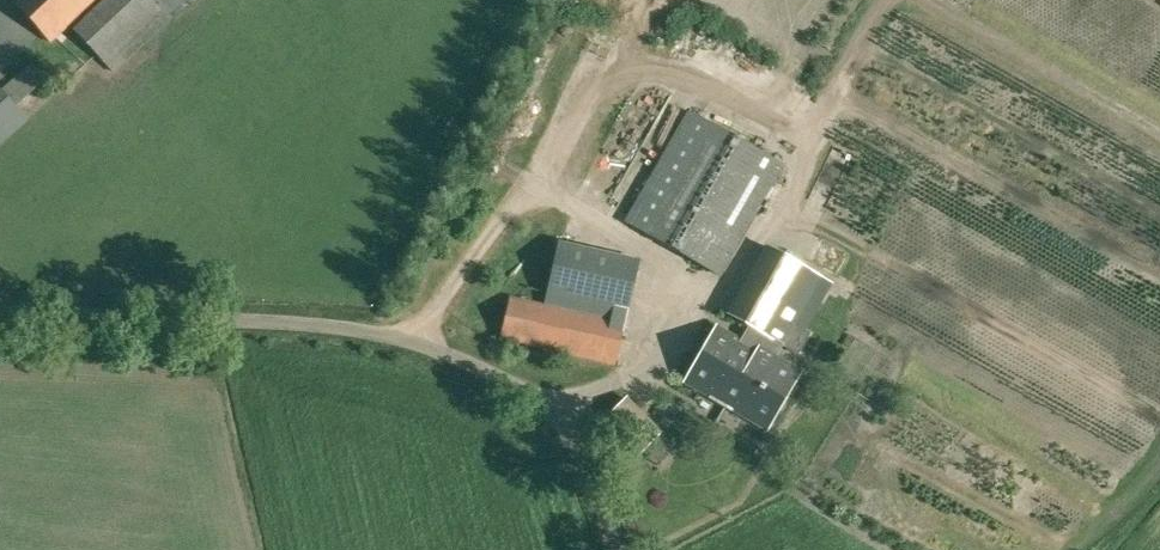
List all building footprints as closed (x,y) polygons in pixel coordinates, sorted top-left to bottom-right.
[(51,41),(95,0),(12,0),(51,41)] [(181,20),(160,0),(138,0),(95,43),(126,74),(181,20)] [(26,119),(25,118),(15,106),(46,78),(32,62),(0,90),(1,91),(0,92),(0,143),(26,119)] [(648,94),(638,108),(655,120),(664,105),(648,94)] [(720,276),(784,165),(689,110),(625,221),(720,276)] [(792,131),(801,148),(813,142),(805,125),(792,131)] [(640,260),(558,242),(543,305),(510,297),(500,338),(615,364),(640,260)] [(717,325),(684,382),(724,405),(767,430),(802,370),(776,355),(782,344),(782,345),(821,277),(766,246),(728,314),(749,326),(742,340),(717,325)] [(660,433),(626,399),(604,421),(638,455),(660,433)] [(656,456),(671,468),(685,450),(671,438),(656,456)]
